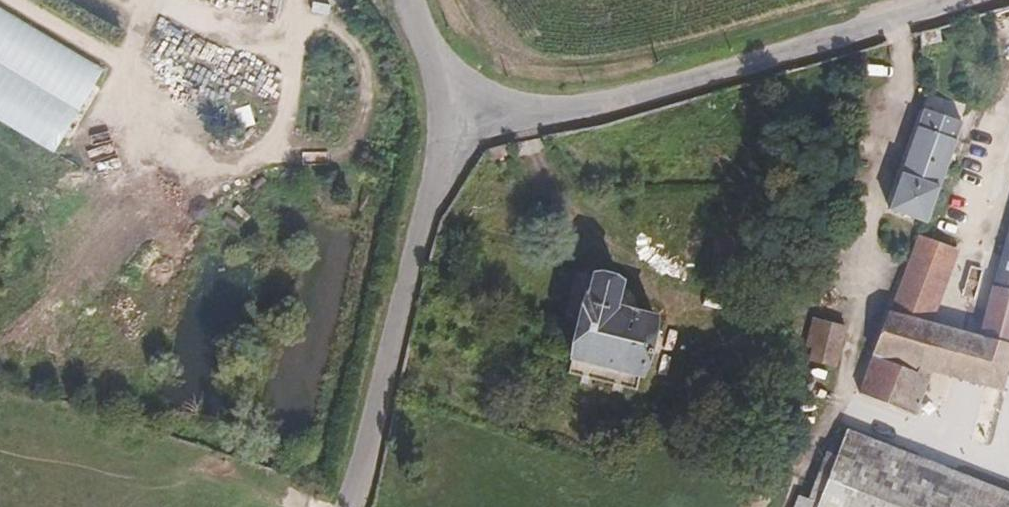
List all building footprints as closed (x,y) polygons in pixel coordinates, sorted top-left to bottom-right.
[(54,155),(103,69),(0,8),(0,123),(54,155)] [(893,203),(926,214),(961,114),(924,102),(893,203)] [(918,234),(865,395),(918,412),(934,371),(988,385),(986,390),(1001,394),(1008,362),(1008,233),(982,336),(935,325),(914,320),(940,242),(918,234)] [(914,320),(935,325),(960,250),(940,242),(914,320)] [(610,305),(615,290),(617,281),(590,273),(564,374),(633,391),(652,316),(627,309),(610,305)] [(627,296),(615,290),(610,305),(627,309),(627,296)] [(559,304),(554,328),(564,330),(568,307),(559,304)] [(821,324),(811,363),(839,368),(848,330),(841,328),(821,324)] [(847,430),(840,455),(831,453),(816,501),(824,505),(823,506),(1008,506),(1008,487),(847,430)] [(831,453),(828,452),(813,495),(802,491),(797,506),(823,506),(824,505),(816,501),(831,453)]
